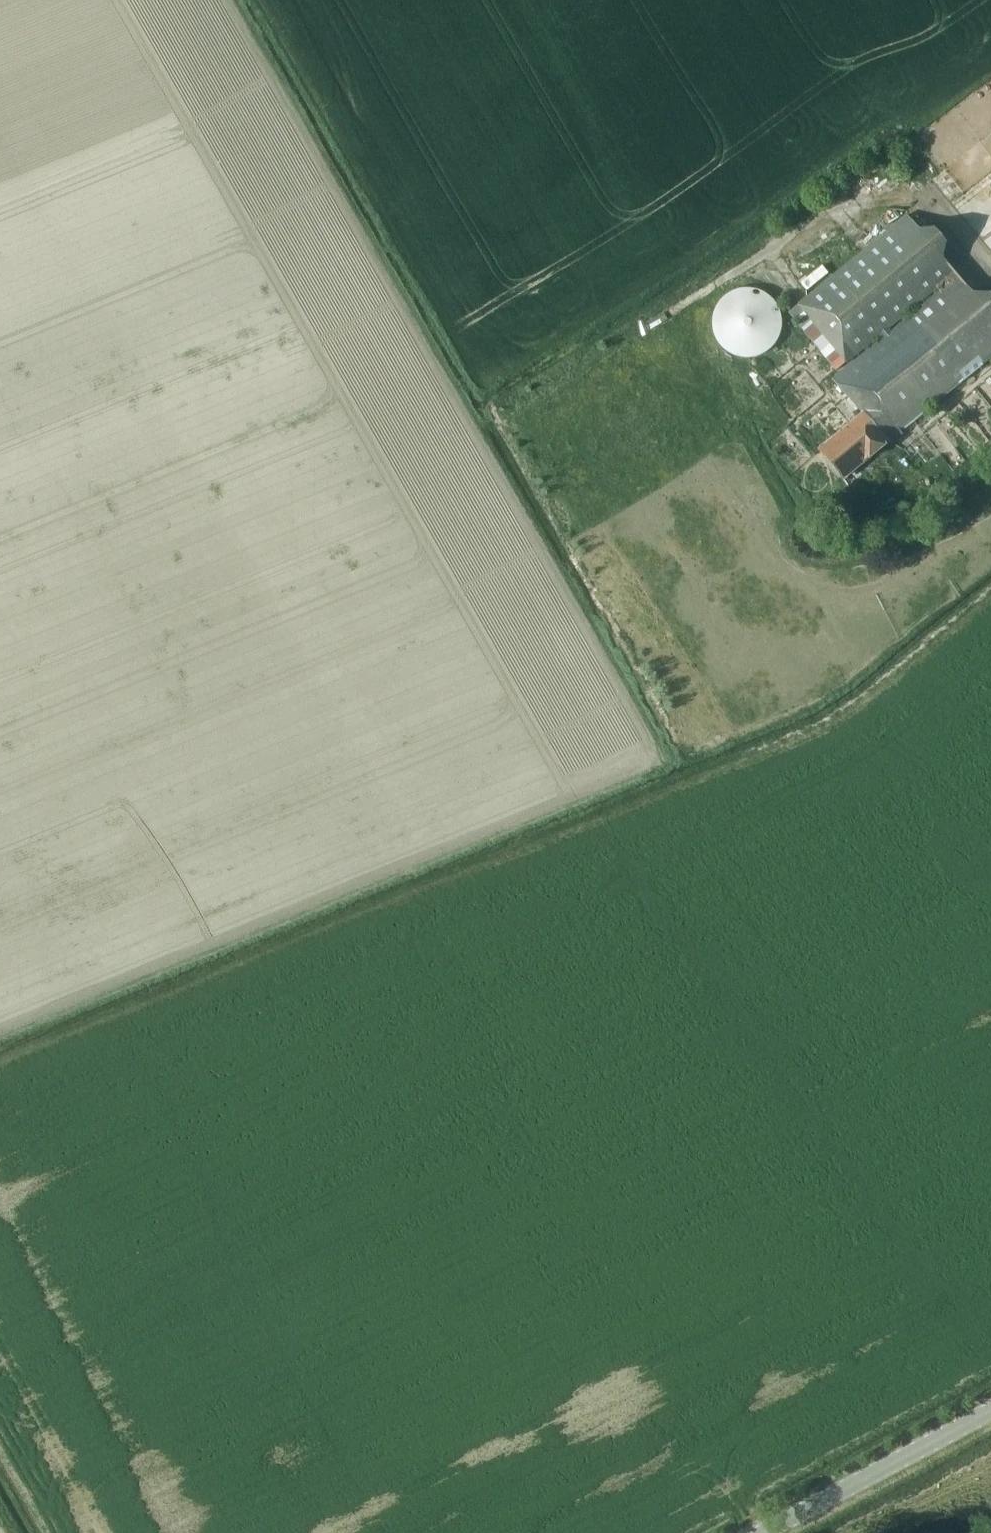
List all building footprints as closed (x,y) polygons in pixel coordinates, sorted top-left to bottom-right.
[(796,306),(789,311),(839,371),(831,377),(863,415),(816,453),(838,479),(885,440),(878,432),(889,423),(897,432),(990,354),(990,321),(904,216),(796,306)] [(756,290),(747,289),(738,290),(732,292),(727,295),(722,299),(719,304),(715,309),(713,318),(712,324),(713,330),(714,336),(717,341),(722,349),(727,353),(735,357),(741,358),(747,359),(753,358),(759,357),(765,354),(772,349),(776,344),(779,339),(781,333),(782,324),(781,318),(780,312),(776,304),(772,299),(767,295),(762,292),(756,290)]
